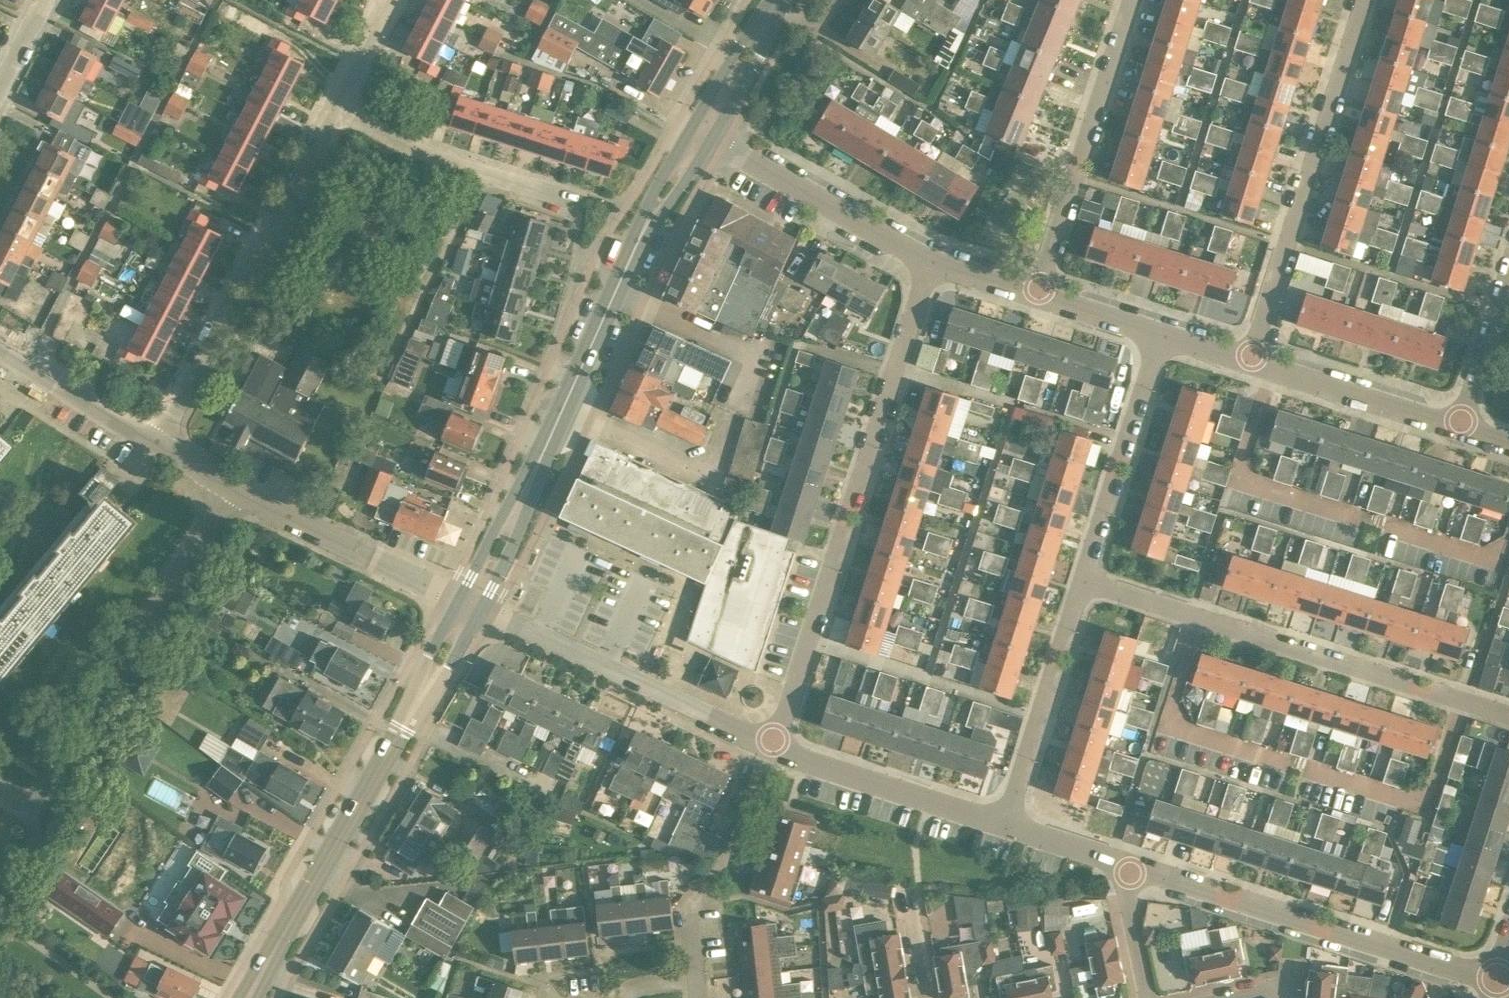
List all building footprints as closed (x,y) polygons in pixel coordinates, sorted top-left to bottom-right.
[(118,11),(96,0),(92,0),(81,21),(106,34),(118,11)] [(124,0),(96,0),(118,11),(124,0)] [(337,0),(305,0),(301,7),(294,4),(289,13),(305,22),(310,13),(327,22),(338,1),(337,0)] [(467,3),(462,0),(433,0),(429,9),(456,23),(467,3)] [(545,16),(550,6),(539,0),(535,0),(530,8),(545,16)] [(672,8),(672,7),(674,8),(676,9),(678,9),(680,9),(681,9),(682,9),(685,8),(686,7),(687,6),(688,5),(706,15),(707,13),(709,12),(713,6),(713,3),(714,0),(658,0),(672,8)] [(860,18),(888,35),(898,41),(904,31),(894,25),(901,12),(881,0),(871,0),(860,18)] [(1042,0),(1033,23),(1067,37),(1076,14),(1042,0)] [(1042,0),(1076,14),(1082,0),(1042,0)] [(1194,27),(1197,17),(1201,4),(1188,0),(1168,0),(1163,17),(1194,27)] [(1276,1),(1274,0),(1249,0),(1249,2),(1273,10),(1276,1)] [(1276,1),(1288,5),(1319,15),(1324,0),(1277,0),(1276,1)] [(1395,13),(1426,22),(1433,0),(1399,0),(1395,13)] [(1444,2),(1469,10),(1472,1),(1470,0),(1445,0),(1444,2)] [(1009,1),(1005,10),(1021,17),(1024,8),(1009,1)] [(200,26),(205,15),(179,2),(174,13),(200,26)] [(936,2),(930,13),(955,29),(962,18),(936,2)] [(1466,20),(1469,10),(1444,2),(1441,12),(1466,20)] [(1480,3),(1477,12),(1502,20),(1505,11),(1480,3)] [(1281,28),(1312,38),(1319,15),(1288,5),(1281,28)] [(545,16),(530,8),(525,19),(540,26),(545,16)] [(445,44),(456,23),(429,9),(418,30),(445,44)] [(1016,27),(1021,17),(1005,10),(1001,21),(1016,27)] [(1499,29),(1502,20),(1477,12),(1474,22),(1499,29)] [(127,22),(137,28),(142,18),(132,13),(127,22)] [(949,39),(955,29),(930,13),(923,24),(949,39)] [(1388,36),(1419,45),(1426,22),(1395,13),(1388,36)] [(562,72),(579,43),(630,72),(634,66),(642,71),(635,84),(659,98),(672,75),(626,51),(556,14),(532,59),(537,63),(562,72)] [(1201,39),(1203,30),(1194,27),(1163,17),(1156,41),(1186,50),(1196,53),(1201,39)] [(154,24),(142,18),(137,28),(149,33),(154,24)] [(874,57),(888,35),(860,18),(847,40),(874,57)] [(1228,37),(1231,28),(1207,20),(1203,30),(1228,37)] [(1058,59),(1067,37),(1033,23),(1024,45),(1058,59)] [(1281,28),(1273,52),(1305,62),(1312,38),(1281,28)] [(487,29),(483,37),(499,46),(503,38),(487,29)] [(434,65),(445,44),(418,30),(407,51),(426,61),(421,70),(436,78),(441,69),(434,65)] [(1226,47),(1229,37),(1228,37),(1203,30),(1201,39),(1226,47)] [(1240,30),(1237,40),(1262,48),(1265,38),(1240,30)] [(1381,60),(1412,69),(1419,45),(1388,36),(1381,60)] [(495,53),(499,46),(483,37),(479,45),(495,53)] [(634,37),(626,51),(672,75),(685,52),(659,37),(653,48),(634,37)] [(279,51),(268,72),(294,86),(306,65),(288,55),(293,46),(276,38),(271,47),(279,51)] [(1433,39),(1429,49),(1454,57),(1457,48),(1433,39)] [(1262,48),(1237,40),(1234,49),(1259,57),(1262,48)] [(1186,50),(1156,41),(1148,64),(1179,73),(1186,50)] [(71,43),(60,64),(86,78),(97,57),(71,43)] [(1049,81),(1058,59),(1024,45),(1015,67),(1049,81)] [(990,46),(987,55),(1002,61),(1006,53),(990,46)] [(1499,71),(1508,74),(1508,48),(1506,47),(1499,71)] [(1451,65),(1454,57),(1429,49),(1427,57),(1451,65)] [(1490,57),(1465,50),(1462,59),(1487,67),(1490,57)] [(191,61),(207,69),(212,58),(196,51),(191,61)] [(1271,61),(1266,75),(1297,85),(1305,62),(1273,52),(1271,61)] [(172,59),(179,63),(183,57),(176,53),(172,59)] [(1218,70),(1220,57),(1198,54),(1196,67),(1218,70)] [(998,71),(1002,61),(987,55),(982,65),(998,71)] [(109,67),(136,80),(141,70),(114,56),(109,67)] [(494,72),(498,61),(491,58),(486,69),(494,72)] [(1484,76),(1487,67),(1462,59),(1460,68),(1484,76)] [(1373,83),(1404,93),(1412,69),(1381,60),(1373,83)] [(207,69),(191,61),(186,71),(201,79),(207,69)] [(519,77),(522,67),(503,62),(501,71),(519,77)] [(48,85),(75,98),(79,90),(90,96),(96,84),(85,79),(86,78),(60,64),(48,85)] [(1141,87),(1172,97),(1176,82),(1179,73),(1148,64),(1141,87)] [(1040,103),(1049,81),(1015,67),(1006,89),(1040,103)] [(1192,67),(1189,76),(1214,84),(1217,75),(1192,67)] [(528,86),(539,90),(544,74),(533,70),(528,86)] [(913,96),(920,85),(895,70),(888,81),(913,96)] [(1508,99),(1508,74),(1499,71),(1492,94),(1508,99)] [(294,86),(268,72),(256,94),(283,107),(294,86)] [(554,77),(544,74),(539,90),(549,93),(554,77)] [(503,89),(513,92),(517,78),(508,75),(503,89)] [(1297,85),(1266,75),(1259,98),(1290,108),(1297,85)] [(1214,84),(1189,76),(1186,85),(1211,93),(1214,84)] [(1225,77),(1222,86),(1247,94),(1250,85),(1225,77)] [(1475,101),(1477,87),(1455,82),(1452,96),(1475,101)] [(851,98),(860,103),(861,102),(869,88),(860,83),(851,98)] [(1366,106),(1397,116),(1404,93),(1373,83),(1366,106)] [(573,101),(583,104),(589,88),(578,84),(573,101)] [(86,105),(75,98),(48,85),(37,106),(63,120),(68,111),(80,118),(86,105)] [(1244,103),(1247,94),(1222,86),(1219,95),(1244,103)] [(1418,86),(1415,96),(1440,103),(1443,94),(1418,86)] [(1172,97),(1141,87),(1134,110),(1164,120),(1172,97)] [(452,126),(475,134),(484,105),(465,98),(467,92),(463,91),(456,88),(450,104),(459,107),(452,126)] [(599,91),(589,88),(583,104),(594,107),(599,91)] [(442,92),(435,89),(431,97),(438,100),(442,92)] [(1030,125),(1040,103),(1006,89),(997,111),(1030,125)] [(971,91),(968,100),(984,106),(987,98),(971,91)] [(175,93),(170,101),(186,109),(190,100),(175,93)] [(283,107),(256,94),(246,114),(272,128),(283,107)] [(872,109),(877,112),(881,114),(890,100),(880,94),(872,109)] [(1508,125),(1508,99),(1492,94),(1484,117),(1508,125)] [(1437,113),(1440,103),(1415,96),(1412,105),(1437,113)] [(1450,97),(1448,106),(1473,113),(1475,104),(1450,97)] [(1290,108),(1259,98),(1252,121),(1283,131),(1290,108)] [(143,99),(139,107),(155,115),(158,107),(143,99)] [(612,100),(605,113),(627,125),(634,112),(612,100)] [(814,131),(836,144),(854,112),(833,100),(814,131)] [(890,100),(881,114),(889,119),(898,105),(890,100)] [(978,122),(984,106),(968,100),(962,116),(978,122)] [(180,120),(186,109),(170,101),(165,113),(180,120)] [(881,114),(877,112),(872,109),(861,102),(860,103),(854,112),(836,144),(856,156),(875,125),(881,114)] [(497,141),(507,112),(484,105),(475,134),(497,141)] [(1359,129),(1390,139),(1397,116),(1366,106),(1359,129)] [(1470,123),(1473,113),(1448,106),(1445,115),(1470,123)] [(151,122),(155,115),(139,107),(135,114),(151,122)] [(1164,120),(1134,110),(1126,134),(1157,143),(1164,120)] [(1030,125),(997,111),(979,153),(992,160),(1001,139),(1016,145),(1021,147),(1030,125)] [(519,149),(529,119),(507,112),(497,141),(519,149)] [(272,128),(246,114),(235,135),(261,149),(272,128)] [(1177,114),(1174,123),(1199,130),(1202,122),(1177,114)] [(1508,151),(1508,148),(1508,125),(1484,117),(1477,141),(1508,151)] [(541,156),(551,127),(529,119),(519,149),(541,156)] [(913,135),(922,140),(931,125),(922,120),(913,135)] [(1283,131),(1252,121),(1244,146),(1275,155),(1283,131)] [(163,140),(168,129),(158,123),(152,134),(163,140)] [(1196,140),(1199,130),(1174,123),(1171,132),(1196,140)] [(574,132),(564,163),(586,171),(596,142),(584,138),(587,127),(576,124),(574,132)] [(1210,124),(1207,133),(1232,141),(1235,132),(1210,124)] [(856,156),(877,168),(896,137),(875,125),(856,156)] [(939,130),(931,125),(922,140),(930,145),(939,130)] [(571,131),(570,133),(551,127),(541,156),(564,163),(574,132),(571,131)] [(1351,153),(1383,162),(1390,139),(1359,129),(1351,153)] [(57,131),(37,167),(72,186),(77,176),(92,149),(57,131)] [(1229,150),(1232,141),(1207,133),(1204,142),(1229,150)] [(1403,133),(1400,142),(1425,150),(1428,141),(1403,133)] [(1119,157),(1150,167),(1157,143),(1126,134),(1119,157)] [(261,149),(235,135),(224,156),(250,170),(261,149)] [(898,181),(917,149),(896,137),(877,168),(898,181)] [(616,148),(596,142),(586,171),(609,178),(615,158),(622,160),(628,144),(618,141),(616,148)] [(1470,164),(1501,174),(1508,151),(1477,141),(1470,164)] [(1422,159),(1425,150),(1400,142),(1397,151),(1422,159)] [(1436,143),(1433,152),(1458,160),(1461,151),(1436,143)] [(969,157),(973,150),(963,145),(959,152),(954,160),(963,165),(964,165),(969,157)] [(1275,155),(1244,146),(1236,169),(1268,179),(1275,155)] [(919,193),(938,162),(917,149),(898,181),(919,193)] [(969,157),(964,165),(974,171),(982,156),(973,150),(969,157)] [(1455,170),(1458,160),(1433,152),(1430,162),(1455,170)] [(143,153),(138,164),(156,173),(162,163),(143,153)] [(1344,177),(1375,187),(1383,162),(1351,153),(1344,177)] [(239,191),(250,170),(224,156),(213,175),(206,172),(201,182),(217,190),(222,182),(239,191)] [(1142,190),(1150,167),(1119,157),(1112,181),(1142,190)] [(1163,161),(1160,169),(1185,177),(1187,168),(1163,161)] [(938,162),(919,193),(940,206),(949,191),(959,174),(957,173),(938,162)] [(1462,187),(1493,197),(1501,174),(1470,164),(1462,187)] [(37,167),(26,188),(53,202),(59,191),(67,196),(72,186),(37,167)] [(1181,187),(1185,177),(1160,169),(1157,179),(1181,187)] [(1268,179),(1236,169),(1229,192),(1260,202),(1268,179)] [(1196,170),(1193,180),(1218,187),(1220,178),(1196,170)] [(949,191),(940,206),(960,218),(979,186),(959,174),(949,191)] [(1426,176),(1423,189),(1448,195),(1451,182),(1426,176)] [(1375,187),(1344,177),(1337,200),(1368,210),(1375,187)] [(1215,197),(1218,187),(1193,180),(1190,189),(1215,197)] [(1388,180),(1385,189),(1410,197),(1413,188),(1388,180)] [(93,186),(90,192),(109,202),(112,196),(93,186)] [(1455,211),(1486,221),(1493,197),(1462,187),(1455,211)] [(26,188),(15,208),(51,228),(56,218),(47,213),(53,202),(26,188)] [(1407,206),(1410,197),(1385,189),(1382,198),(1407,206)] [(1421,190),(1418,199),(1443,207),(1446,197),(1421,190)] [(104,211),(109,202),(90,192),(86,201),(104,211)] [(1253,225),(1260,202),(1229,192),(1222,215),(1253,225)] [(1117,210),(1113,220),(1118,222),(1123,224),(1131,199),(1121,195),(1117,210)] [(669,283),(663,295),(665,296),(664,297),(666,298),(697,312),(723,324),(720,330),(742,337),(744,334),(751,336),(754,328),(776,281),(795,239),(787,235),(772,224),(723,202),(716,199),(703,223),(699,221),(699,222),(674,276),(670,283),(669,283)] [(1131,199),(1123,224),(1124,224),(1132,226),(1136,214),(1140,201),(1136,200),(1131,199)] [(1441,216),(1443,207),(1418,199),(1415,208),(1441,216)] [(1368,210),(1337,200),(1329,223),(1360,233),(1370,236),(1395,243),(1398,234),(1364,223),(1368,210)] [(1099,206),(1083,201),(1078,217),(1094,222),(1099,206)] [(15,208),(4,229),(31,243),(37,232),(47,237),(51,228),(15,208)] [(196,222),(186,242),(214,257),(225,236),(207,226),(212,217),(195,209),(189,219),(196,222)] [(1160,236),(1171,239),(1179,214),(1168,211),(1160,236)] [(1448,235),(1479,244),(1486,221),(1455,211),(1448,235)] [(487,234),(495,217),(479,212),(470,228),(487,234)] [(1187,216),(1179,214),(1171,239),(1179,242),(1187,216)] [(548,224),(517,215),(509,240),(541,249),(548,224)] [(109,219),(105,227),(120,235),(124,226),(109,219)] [(1353,256),(1360,233),(1329,223),(1322,247),(1353,256)] [(1120,235),(1110,265),(1133,273),(1143,242),(1147,231),(1132,226),(1124,224),(1123,224),(1120,235)] [(1207,250),(1218,254),(1226,228),(1215,225),(1207,250)] [(1426,230),(1411,225),(1408,234),(1423,238),(1426,230)] [(114,246),(120,235),(105,227),(99,239),(114,246)] [(1087,258),(1110,265),(1120,235),(1097,228),(1087,258)] [(1233,231),(1226,228),(1218,254),(1226,256),(1233,231)] [(0,237),(0,253),(31,269),(36,260),(25,254),(31,243),(4,229),(0,237)] [(75,229),(71,236),(86,244),(90,236),(75,229)] [(483,243),(507,249),(503,263),(534,272),(541,249),(509,240),(486,234),(483,243)] [(1440,258),(1471,267),(1479,244),(1448,235),(1440,258)] [(71,236),(67,244),(82,251),(86,244),(71,236)] [(1392,252),(1395,243),(1370,236),(1368,245),(1392,252)] [(1406,237),(1404,246),(1428,253),(1431,244),(1406,237)] [(203,278),(214,257),(186,242),(175,263),(203,278)] [(1157,280),(1167,249),(1143,242),(1133,273),(1157,280)] [(1426,263),(1428,253),(1404,246),(1401,255),(1426,263)] [(1181,287),(1190,257),(1167,249),(1157,280),(1181,287)] [(467,276),(474,254),(462,251),(456,272),(467,276)] [(2,297),(8,286),(15,273),(26,279),(31,269),(0,253),(0,296),(2,297)] [(806,281),(827,293),(843,265),(821,254),(806,281)] [(1205,295),(1214,264),(1190,257),(1181,287),(1205,295)] [(1464,291),(1471,267),(1440,258),(1433,281),(1464,291)] [(534,272),(503,263),(502,264),(486,259),(484,268),(500,273),(496,285),(528,293),(534,272)] [(87,260),(82,268),(98,276),(102,267),(87,260)] [(1324,287),(1335,290),(1343,265),(1332,262),(1324,287)] [(175,263),(164,284),(192,299),(203,278),(175,263)] [(1238,272),(1214,264),(1205,295),(1229,302),(1238,272)] [(843,265),(827,293),(839,299),(826,324),(836,329),(843,316),(842,316),(848,304),(850,305),(865,277),(843,265)] [(1351,268),(1343,265),(1335,290),(1343,293),(1351,268)] [(92,288),(98,276),(82,268),(77,280),(92,288)] [(54,271),(50,278),(65,286),(69,279),(54,271)] [(446,277),(438,291),(450,294),(455,280),(446,277)] [(887,289),(865,277),(850,305),(872,317),(887,289)] [(1371,301),(1382,305),(1389,280),(1379,277),(1371,301)] [(50,278),(46,286),(61,293),(62,294),(65,286),(50,278)] [(181,320),(192,299),(164,284),(152,278),(141,299),(153,305),(181,320)] [(1397,283),(1389,280),(1382,305),(1389,307),(1397,283)] [(776,281),(754,328),(765,332),(765,331),(778,304),(787,285),(776,281)] [(528,293),(496,285),(493,296),(479,293),(477,302),(521,316),(528,293)] [(807,295),(787,285),(778,304),(789,310),(791,306),(799,310),(807,295)] [(54,327),(76,338),(94,302),(72,291),(54,327)] [(457,297),(450,294),(438,291),(426,321),(437,325),(445,328),(457,297)] [(1426,291),(1418,316),(1428,319),(1436,294),(1426,291)] [(1298,324),(1321,332),(1331,301),(1307,294),(1298,324)] [(1436,294),(1428,319),(1436,322),(1444,297),(1436,294)] [(1331,301),(1321,332),(1345,339),(1355,309),(1331,301)] [(482,332),(513,341),(521,316),(477,302),(472,319),(485,322),(482,332)] [(170,341),(181,320),(153,305),(142,326),(170,341)] [(924,342),(916,366),(933,371),(932,373),(942,376),(948,358),(963,363),(965,357),(969,343),(978,315),(955,307),(945,336),(942,348),(940,347),(924,342)] [(1355,309),(1345,339),(1368,347),(1378,316),(1355,309)] [(978,315),(969,343),(993,351),(1002,322),(978,315)] [(836,346),(849,319),(843,316),(836,329),(826,324),(826,326),(822,324),(816,336),(836,346)] [(1378,316),(1368,347),(1392,354),(1401,324),(1378,316)] [(434,336),(437,325),(426,321),(422,320),(418,331),(434,336)] [(993,351),(989,363),(997,366),(1013,371),(1017,359),(1026,330),(1002,322),(993,351)] [(781,327),(770,324),(768,332),(771,333),(778,335),(781,327)] [(1401,324),(1392,354),(1415,362),(1425,331),(1401,324)] [(643,343),(642,345),(673,359),(685,365),(722,382),(732,362),(652,325),(643,343)] [(158,362),(170,341),(142,326),(131,346),(124,343),(119,352),(135,360),(140,352),(158,362)] [(1040,366),(1049,337),(1026,330),(1017,359),(1040,366)] [(1425,331),(1415,362),(1439,369),(1449,339),(1425,331)] [(449,337),(440,362),(455,367),(464,342),(449,337)] [(1063,373),(1072,345),(1049,337),(1040,366),(1063,373)] [(430,345),(410,338),(406,350),(425,358),(430,345)] [(460,358),(456,368),(456,369),(466,373),(496,384),(505,359),(465,344),(460,358)] [(642,345),(632,366),(663,380),(676,386),(678,381),(685,365),(673,359),(642,345)] [(1072,345),(1063,373),(1086,381),(1095,352),(1072,345)] [(240,390),(223,424),(238,432),(232,444),(244,450),(250,438),(295,462),(326,404),(313,397),(331,364),(300,347),(288,368),(261,354),(242,391),(240,390)] [(815,355),(799,350),(796,362),(812,367),(815,355)] [(1083,392),(1075,417),(1101,426),(1101,425),(1105,414),(1101,412),(1109,388),(1110,388),(1119,360),(1095,352),(1086,381),(1083,392)] [(828,359),(820,384),(851,394),(859,369),(828,359)] [(978,360),(970,385),(981,388),(989,363),(978,360)] [(997,366),(989,363),(981,388),(989,391),(997,366)] [(632,366),(622,388),(666,408),(673,391),(676,386),(663,380),(632,366)] [(392,381),(410,388),(416,375),(398,367),(392,381)] [(488,409),(496,384),(466,373),(457,398),(488,409)] [(1017,399),(1028,402),(1036,378),(1025,375),(1017,399)] [(1044,381),(1036,378),(1028,402),(1036,405),(1044,381)] [(678,381),(676,386),(673,391),(682,395),(687,385),(678,381)] [(820,384),(812,409),(844,419),(851,394),(820,384)] [(687,385),(682,395),(692,399),(696,389),(687,385)] [(921,411),(952,421),(960,395),(929,386),(921,411)] [(1185,386),(1178,410),(1208,420),(1216,396),(1185,386)] [(666,408),(622,388),(611,412),(654,432),(657,425),(699,445),(708,427),(705,426),(681,415),(666,408)] [(44,398),(30,389),(26,394),(41,403),(44,398)] [(787,389),(783,400),(800,405),(803,394),(787,389)] [(1075,417),(1083,392),(1072,389),(1064,414),(1075,417)] [(1222,415),(1219,424),(1243,431),(1253,399),(1238,394),(1230,417),(1222,415)] [(969,407),(991,414),(993,406),(971,399),(969,407)] [(796,416),(800,405),(783,400),(780,411),(796,416)] [(481,425),(452,413),(452,414),(422,403),(418,415),(447,426),(442,438),(471,450),(481,425)] [(1016,409),(1014,415),(1021,418),(1025,419),(1023,424),(1031,427),(1041,420),(1042,415),(1028,410),(1017,407),(1016,409)] [(836,443),(844,419),(812,409),(804,433),(836,443)] [(1208,420),(1178,410),(1171,433),(1201,443),(1208,420)] [(952,421),(921,411),(914,434),(945,444),(952,421)] [(1271,440),(1295,447),(1304,419),(1280,411),(1271,440)] [(765,436),(768,425),(745,418),(742,429),(765,436)] [(1304,419),(1295,447),(1319,454),(1328,426),(1304,419)] [(1240,440),(1243,431),(1219,424),(1216,433),(1240,440)] [(1337,473),(1340,461),(1342,462),(1351,433),(1328,426),(1319,454),(1334,459),(1330,471),(1337,473)] [(765,436),(742,429),(739,440),(762,447),(765,436)] [(1063,431),(1055,455),(1086,464),(1093,441),(1063,431)] [(804,433),(796,458),(828,468),(836,443),(804,433)] [(1171,433),(1163,457),(1194,466),(1201,443),(1171,433)] [(1351,433),(1342,462),(1366,469),(1374,441),(1351,433)] [(955,447),(945,444),(914,434),(907,457),(938,467),(942,453),(977,464),(981,454),(956,446),(955,447)] [(10,443),(0,435),(0,455),(10,443)] [(771,438),(768,449),(784,454),(787,443),(771,438)] [(956,446),(981,454),(983,446),(958,438),(956,446)] [(758,457),(762,447),(739,440),(736,451),(758,457)] [(1374,441),(1366,469),(1389,476),(1398,448),(1374,441)] [(578,478),(560,516),(560,517),(627,548),(627,547),(639,552),(638,553),(700,581),(705,584),(694,617),(691,625),(689,633),(686,640),(688,641),(757,673),(758,670),(777,612),(796,552),(788,549),(787,549),(791,537),(773,532),(740,521),(743,510),(744,509),(720,498),(671,476),(617,451),(596,442),(579,478),(578,478)] [(1398,448),(1389,476),(1412,484),(1421,455),(1398,448)] [(781,465),(784,454),(768,449),(764,460),(781,465)] [(465,465),(436,453),(435,455),(424,451),(419,463),(430,467),(426,478),(455,490),(465,465)] [(755,468),(758,457),(736,451),(733,461),(755,468)] [(1086,464),(1055,455),(1051,468),(1015,457),(1012,467),(1036,474),(1048,478),(1079,487),(1086,464)] [(1421,455),(1412,484),(1435,491),(1444,463),(1421,455)] [(1284,456),(1283,458),(1276,480),(1284,483),(1292,459),(1284,456)] [(938,467),(907,457),(899,481),(930,491),(938,467)] [(1163,457),(1156,480),(1187,490),(1191,476),(1194,466),(1163,457)] [(820,492),(828,468),(796,458),(789,482),(820,492)] [(1292,459),(1284,483),(1293,486),(1300,461),(1292,459)] [(752,479),(755,468),(733,461),(729,472),(752,479)] [(1205,470),(1228,477),(1231,469),(1208,461),(1205,470)] [(1444,463),(1435,491),(1459,498),(1468,470),(1444,463)] [(434,504),(434,505),(416,497),(415,493),(392,484),(395,477),(369,467),(360,491),(363,492),(359,501),(381,510),(378,518),(435,541),(449,509),(434,504)] [(1033,484),(1036,474),(1012,467),(1009,476),(1033,484)] [(1228,477),(1205,470),(1202,478),(1226,486),(1228,477)] [(1468,470),(1459,498),(1482,506),(1491,478),(1468,470)] [(1337,473),(1330,471),(1322,495),(1330,498),(1338,473),(1337,473)] [(1348,476),(1338,473),(1330,498),(1340,501),(1348,476)] [(102,484),(97,480),(91,475),(78,491),(88,499),(0,607),(0,684),(135,520),(124,511),(108,498),(114,490),(104,482),(102,484)] [(727,477),(723,489),(743,495),(747,483),(727,477)] [(1079,487),(1048,478),(1040,501),(1071,510),(1079,487)] [(1491,478),(1482,506),(1506,513),(1508,503),(1508,483),(1491,478)] [(1156,480),(1149,503),(1179,513),(1182,505),(1187,490),(1156,480)] [(930,491),(899,481),(892,505),(923,514),(930,491)] [(789,482),(781,507),(813,517),(820,492),(789,482)] [(941,492),(966,500),(969,493),(943,485),(941,492)] [(1378,512),(1385,488),(1376,485),(1369,510),(1378,512)] [(755,486),(752,497),(768,503),(772,491),(755,486)] [(1385,488),(1378,512),(1387,515),(1394,491),(1385,488)] [(963,511),(966,500),(941,492),(938,504),(963,511)] [(1408,495),(1400,517),(1413,521),(1420,499),(1408,495)] [(765,513),(768,503),(752,497),(749,508),(765,513)] [(1431,503),(1423,500),(1415,524),(1424,527),(1431,503)] [(1071,510),(1040,501),(1033,524),(1064,534),(1071,510)] [(1179,513),(1149,503),(1141,526),(1172,536),(1179,513)] [(1440,506),(1431,503),(1424,527),(1433,530),(1440,506)] [(1000,504),(997,513),(1021,520),(1024,511),(1000,504)] [(923,514),(892,505),(885,528),(915,537),(923,514)] [(1190,516),(1213,524),(1217,514),(1193,506),(1190,516)] [(781,507),(773,531),(773,532),(791,537),(792,538),(805,542),(813,517),(781,507)] [(1018,530),(1021,520),(997,513),(994,523),(1018,531),(1018,530)] [(1470,542),(1478,518),(1469,515),(1462,539),(1470,542)] [(1210,534),(1213,524),(1190,516),(1187,526),(1210,534)] [(927,530),(958,536),(960,523),(929,517),(927,530)] [(1487,521),(1478,518),(1470,542),(1479,544),(1487,521)] [(1030,533),(1026,547),(1057,557),(1064,534),(1033,524),(1030,533)] [(1251,550),(1262,553),(1269,528),(1259,524),(1251,550)] [(1141,526),(1134,551),(1164,560),(1172,536),(1141,526)] [(915,537),(885,528),(878,551),(908,561),(915,537)] [(1278,530),(1269,528),(1262,553),(1270,556),(1278,530)] [(244,548),(252,552),(261,533),(254,529),(244,548)] [(926,539),(952,547),(954,539),(928,532),(926,539)] [(985,551),(982,560),(1006,567),(1009,558),(1001,555),(1005,540),(989,535),(985,551)] [(948,559),(952,547),(926,539),(922,551),(948,559)] [(1316,542),(1306,539),(1298,563),(1309,566),(1316,542)] [(1316,570),(1324,544),(1316,542),(1309,566),(1308,568),(1316,570)] [(1057,557),(1026,547),(1018,571),(1049,581),(1057,557)] [(908,561),(878,551),(870,574),(901,584),(908,561)] [(1352,553),(1344,579),(1355,582),(1363,557),(1352,553)] [(1177,556),(1174,565),(1198,573),(1201,564),(1177,556)] [(1234,556),(1225,586),(1249,594),(1258,563),(1248,560),(1234,556)] [(1363,585),(1371,559),(1363,557),(1355,582),(1363,585)] [(1003,577),(1006,567),(982,560),(979,570),(1003,577)] [(1272,601),(1282,571),(1258,563),(1249,594),(1272,601)] [(1399,568),(1387,604),(1376,600),(1366,630),(1389,638),(1399,608),(1402,596),(1410,571),(1399,568)] [(1049,581),(1018,571),(1011,594),(1042,604),(1049,581)] [(1282,571),(1272,601),(1296,608),(1305,578),(1294,575),(1282,571)] [(1418,574),(1410,571),(1402,596),(1410,599),(1418,574)] [(901,584),(870,574),(863,598),(894,607),(898,594),(901,584)] [(937,595),(939,586),(913,578),(910,587),(937,595)] [(1305,578),(1296,608),(1319,616),(1328,586),(1305,578)] [(392,614),(365,599),(371,589),(356,581),(346,600),(349,601),(346,607),(355,612),(350,621),(383,639),(389,628),(385,626),(392,614)] [(1446,583),(1438,608),(1449,611),(1457,586),(1446,583)] [(224,597),(242,609),(250,595),(233,584),(224,597)] [(1328,586),(1319,616),(1343,623),(1349,601),(1352,593),(1328,586)] [(1464,588),(1457,586),(1445,623),(1436,652),(1460,660),(1469,630),(1454,625),(1458,613),(1456,613),(1464,588)] [(910,587),(907,597),(933,605),(937,595),(910,587)] [(1349,601),(1343,623),(1366,630),(1376,600),(1352,593),(1349,601)] [(1006,609),(1003,617),(1034,627),(1042,604),(1011,594),(1006,609)] [(969,597),(967,606),(991,614),(994,605),(969,597)] [(894,607),(863,598),(855,621),(886,631),(894,607)] [(342,614),(346,606),(334,599),(329,607),(342,614)] [(967,606),(964,616),(988,623),(991,614),(967,606)] [(1500,615),(1508,618),(1508,608),(1503,606),(1500,615)] [(1412,645),(1421,615),(1399,608),(1389,638),(1412,645)] [(311,613),(308,618),(333,631),(338,622),(324,614),(322,618),(311,613)] [(1422,615),(1412,645),(1436,652),(1445,623),(1422,615)] [(1500,615),(1497,625),(1508,628),(1508,618),(1500,615)] [(1034,627),(1003,617),(996,641),(1027,650),(1034,627)] [(205,619),(199,628),(216,638),(222,630),(205,619)] [(879,653),(886,631),(855,621),(849,644),(879,653)] [(897,632),(922,640),(925,633),(899,625),(897,632)] [(1100,655),(1132,665),(1135,656),(1139,640),(1108,630),(1100,655)] [(919,652),(922,640),(897,632),(893,644),(919,652)] [(297,668),(303,657),(304,655),(273,637),(265,650),(297,668)] [(327,644),(314,637),(304,655),(303,657),(325,670),(355,687),(369,662),(338,646),(329,641),(327,644)] [(1493,638),(1485,662),(1483,662),(1474,687),(1490,692),(1498,667),(1497,666),(1500,656),(1505,642),(1493,638)] [(988,664),(1019,674),(1027,650),(996,641),(988,664)] [(956,644),(953,653),(977,660),(980,652),(956,644)] [(974,670),(977,660),(953,653),(950,662),(974,670)] [(1100,655),(1093,678),(1124,688),(1132,665),(1100,655)] [(1202,655),(1193,683),(1208,688),(1218,691),(1227,663),(1202,655)] [(834,684),(843,687),(851,661),(842,659),(834,684)] [(1144,659),(1141,668),(1166,675),(1169,666),(1144,659)] [(724,694),(734,672),(713,662),(703,683),(724,694)] [(1227,663),(1218,691),(1241,698),(1250,670),(1227,663)] [(495,702),(493,706),(504,711),(521,675),(497,664),(482,696),(495,702)] [(1019,674),(988,664),(981,688),(1012,698),(1019,674)] [(981,686),(985,670),(975,667),(971,683),(981,686)] [(1141,668),(1139,676),(1163,684),(1166,675),(1141,668)] [(1250,670),(1241,698),(1264,706),(1273,677),(1250,670)] [(873,695),(872,697),(882,700),(889,675),(880,672),(873,695)] [(346,713),(307,691),(307,693),(271,674),(264,688),(337,728),(346,713)] [(528,718),(543,686),(521,675),(504,711),(507,707),(528,718)] [(889,675),(882,700),(891,703),(898,677),(889,675)] [(1273,677),(1264,706),(1288,713),(1297,685),(1273,677)] [(1085,701),(1117,711),(1120,702),(1124,688),(1093,678),(1085,701)] [(1297,685),(1288,713),(1311,720),(1320,692),(1297,685)] [(528,718),(520,736),(530,741),(539,723),(551,728),(566,697),(543,686),(528,718)] [(919,711),(929,714),(937,690),(927,686),(919,711)] [(274,713),(328,744),(337,728),(264,688),(256,703),(271,712),(278,698),(281,700),(274,713)] [(945,692),(937,690),(929,714),(937,717),(945,692)] [(855,704),(845,734),(869,741),(878,711),(882,700),(872,697),(873,695),(859,691),(855,704)] [(1320,692),(1311,720),(1335,728),(1344,700),(1320,692)] [(822,726),(845,734),(855,704),(832,696),(822,726)] [(566,697),(551,728),(575,739),(590,708),(566,697)] [(1198,723),(1206,726),(1214,702),(1205,699),(1198,723)] [(1344,700),(1335,728),(1357,735),(1366,707),(1344,700)] [(965,726),(975,729),(984,704),(973,701),(965,726)] [(1117,711),(1085,701),(1078,724),(1109,735),(1117,711)] [(1237,709),(1214,702),(1206,726),(1229,733),(1237,709)] [(984,704),(975,729),(971,741),(962,771),(986,779),(998,742),(992,732),(985,730),(992,707),(984,704)] [(1130,706),(1127,715),(1151,722),(1154,713),(1130,706)] [(1357,735),(1354,746),(1363,749),(1364,746),(1366,738),(1381,743),(1390,714),(1366,707),(1357,735)] [(566,758),(575,763),(577,759),(591,765),(598,750),(599,747),(607,731),(613,719),(597,711),(590,708),(575,739),(566,758)] [(878,711),(869,741),(892,749),(901,718),(878,711)] [(1244,738),(1253,741),(1261,717),(1251,714),(1244,738)] [(1390,714),(1381,743),(1405,750),(1414,722),(1390,714)] [(1148,731),(1151,722),(1127,715),(1124,724),(1148,731)] [(246,723),(237,740),(260,753),(272,730),(252,716),(247,724),(246,723)] [(1270,719),(1261,717),(1253,741),(1262,743),(1270,719)] [(901,718),(892,749),(915,756),(925,726),(901,718)] [(1438,730),(1414,722),(1405,750),(1429,758),(1438,730)] [(1109,735),(1078,724),(1070,748),(1102,758),(1109,735)] [(925,726),(915,756),(938,764),(948,733),(925,726)] [(1300,755),(1307,731),(1298,728),(1290,753),(1300,755)] [(489,741),(464,730),(457,745),(482,756),(489,741)] [(498,750),(510,756),(520,736),(507,730),(498,750)] [(607,731),(599,747),(610,752),(617,736),(607,731)] [(619,746),(610,764),(619,769),(616,775),(611,787),(625,794),(634,799),(641,786),(661,742),(653,738),(638,731),(629,751),(619,746)] [(1309,758),(1317,734),(1307,731),(1300,755),(1309,758)] [(119,761),(136,771),(153,742),(136,732),(119,761)] [(948,733),(938,764),(962,771),(971,741),(948,733)] [(1476,739),(1463,735),(1458,751),(1470,755),(1476,739)] [(530,741),(520,736),(510,756),(524,762),(533,742),(530,741)] [(661,742),(641,786),(649,789),(664,796),(684,753),(661,742)] [(1354,746),(1344,743),(1337,767),(1347,770),(1354,746)] [(280,763),(275,772),(254,760),(229,746),(219,763),(222,765),(243,781),(247,776),(267,787),(265,789),(294,805),(308,779),(280,763)] [(1363,749),(1354,746),(1347,770),(1355,773),(1363,749)] [(1070,748),(1063,771),(1095,781),(1102,758),(1070,748)] [(1490,773),(1508,779),(1508,751),(1498,748),(1490,773)] [(552,751),(542,772),(556,778),(566,758),(552,751)] [(687,807),(707,764),(684,753),(664,796),(687,807)] [(1115,753),(1112,761),(1136,768),(1139,760),(1115,753)] [(578,764),(575,763),(566,758),(556,778),(568,784),(578,764)] [(1401,761),(1391,758),(1383,782),(1393,785),(1401,761)] [(1467,764),(1455,760),(1450,776),(1462,780),(1467,764)] [(1112,761),(1109,771),(1133,778),(1136,768),(1112,761)] [(1409,764),(1401,761),(1393,785),(1401,788),(1409,764)] [(669,844),(666,852),(692,855),(704,830),(715,806),(730,775),(707,764),(687,807),(674,833),(669,844)] [(228,803),(243,781),(222,765),(207,787),(228,803)] [(1147,830),(1170,838),(1191,772),(1183,769),(1178,785),(1172,805),(1157,800),(1147,830)] [(1087,805),(1095,781),(1063,771),(1056,795),(1087,805)] [(1191,772),(1170,838),(1194,845),(1204,815),(1195,812),(1199,801),(1194,800),(1202,775),(1191,772)] [(1508,806),(1508,779),(1490,773),(1483,797),(1508,806)] [(146,794),(173,809),(181,793),(154,779),(146,794)] [(1230,784),(1222,808),(1231,811),(1238,787),(1230,784)] [(641,786),(634,799),(642,802),(649,789),(641,786)] [(1238,787),(1231,811),(1239,814),(1247,789),(1238,787)] [(423,789),(408,813),(435,829),(449,806),(423,789)] [(1445,791),(1439,809),(1451,813),(1457,795),(1445,791)] [(581,813),(586,802),(564,792),(559,803),(581,813)] [(1507,832),(1508,824),(1508,806),(1483,797),(1475,821),(1507,832)] [(1278,826),(1286,801),(1277,799),(1269,823),(1278,826)] [(1124,808),(1100,800),(1097,809),(1121,817),(1124,808)] [(1286,801),(1278,826),(1286,829),(1294,804),(1286,801)] [(638,809),(634,819),(648,825),(653,814),(638,809)] [(818,828),(817,828),(818,822),(778,809),(772,827),(768,840),(761,863),(756,879),(751,896),(791,908),(793,902),(795,903),(818,828)] [(1446,830),(1451,813),(1439,809),(1433,826),(1446,830)] [(389,844),(393,846),(385,859),(412,876),(421,862),(416,859),(435,829),(408,813),(389,844)] [(1315,838),(1325,841),(1333,816),(1322,813),(1315,838)] [(493,858),(505,839),(467,815),(448,844),(477,863),(484,852),(493,858)] [(1204,815),(1194,845),(1217,852),(1227,822),(1204,815)] [(1333,816),(1325,841),(1321,852),(1312,882),(1335,889),(1344,859),(1330,855),(1341,819),(1333,816)] [(239,834),(241,829),(221,818),(204,849),(224,860),(226,857),(254,872),(259,863),(262,862),(266,854),(265,851),(266,849),(239,834)] [(1421,822),(1408,818),(1402,839),(1414,843),(1421,822)] [(1467,846),(1499,856),(1507,832),(1475,821),(1467,846)] [(1227,822),(1218,852),(1241,860),(1250,830),(1227,822)] [(1250,830),(1241,860),(1265,867),(1274,837),(1278,826),(1269,823),(1267,822),(1263,834),(1250,830)] [(1369,828),(1361,852),(1371,855),(1379,831),(1369,828)] [(1387,833),(1379,831),(1371,855),(1379,858),(1387,833)] [(1274,837),(1265,867),(1289,875),(1298,845),(1274,837)] [(652,846),(666,852),(669,844),(655,838),(652,846)] [(1428,842),(1423,859),(1435,863),(1440,846),(1428,842)] [(1312,882),(1321,852),(1298,845),(1289,875),(1312,882)] [(1459,870),(1491,880),(1499,856),(1467,846),(1459,870)] [(223,930),(230,919),(226,917),(228,914),(230,915),(232,912),(236,913),(243,901),(241,899),(243,896),(218,880),(225,870),(227,871),(228,870),(200,852),(191,867),(203,874),(194,888),(182,881),(168,903),(180,911),(170,926),(170,927),(169,928),(180,935),(179,937),(194,947),(195,945),(207,952),(209,949),(212,950),(219,938),(217,936),(219,933),(217,931),(219,928),(222,931),(223,930)] [(640,857),(642,872),(668,869),(667,853),(640,857)] [(1344,859),(1335,889),(1358,896),(1368,867),(1356,863),(1344,859)] [(1429,880),(1435,863),(1423,859),(1417,876),(1429,880)] [(131,904),(69,863),(47,896),(109,937),(131,904)] [(1392,874),(1368,867),(1358,896),(1383,904),(1392,874)] [(1452,893),(1483,905),(1491,880),(1459,870),(1452,893)] [(451,949),(494,873),(477,876),(463,900),(447,891),(439,905),(427,898),(406,935),(446,957),(451,949)] [(844,893),(850,878),(833,875),(825,896),(831,895),(844,893)] [(659,882),(661,898),(646,900),(650,932),(676,929),(672,897),(670,897),(669,880),(659,882)] [(863,880),(861,894),(890,899),(893,885),(863,880)] [(1427,885),(1415,881),(1405,912),(1417,916),(1427,885)] [(636,884),(637,901),(623,903),(626,935),(650,932),(646,900),(645,883),(636,884)] [(604,937),(626,935),(623,903),(621,886),(612,887),(613,904),(600,906),(600,908),(603,935),(604,937)] [(1474,934),(1483,905),(1452,893),(1446,892),(1441,905),(1430,902),(1427,910),(1427,918),(1474,934)] [(553,927),(538,929),(537,929),(541,961),(565,958),(561,926),(562,926),(560,909),(559,910),(557,893),(549,894),(553,927)] [(844,896),(831,898),(834,913),(847,911),(844,896)] [(1016,908),(1018,924),(1039,922),(1036,899),(1036,897),(1033,897),(1023,899),(1024,907),(1016,908)] [(527,913),(536,912),(534,898),(524,900),(525,913),(526,913),(527,913)] [(823,915),(834,913),(831,898),(820,900),(823,915)] [(988,899),(989,910),(1007,910),(1006,899),(988,899)] [(1045,899),(1045,930),(1062,930),(1062,923),(1062,899),(1045,899)] [(575,908),(577,924),(562,926),(561,926),(565,958),(591,955),(587,923),(585,923),(583,907),(575,908)] [(1192,929),(1207,926),(1203,911),(1190,907),(1192,929)] [(361,909),(344,937),(374,954),(391,926),(361,909)] [(541,961),(537,929),(538,929),(536,912),(527,913),(529,930),(515,932),(519,964),(541,961)] [(900,935),(898,935),(897,928),(888,930),(886,920),(855,925),(861,963),(903,955),(900,935)] [(740,927),(742,952),(798,946),(796,934),(780,936),(778,923),(740,927)] [(1156,941),(1153,928),(1142,930),(1145,943),(1156,941)] [(1208,931),(1211,946),(1218,981),(1222,980),(1225,982),(1233,980),(1234,977),(1241,976),(1238,961),(1243,960),(1241,948),(1240,948),(1239,940),(1223,943),(1219,928),(1208,931)] [(1088,943),(1093,965),(1121,959),(1117,937),(1098,941),(1095,931),(1086,933),(1088,943)] [(1050,946),(1062,944),(1060,934),(1048,936),(1050,946)] [(328,966),(358,983),(374,954),(344,937),(328,966)] [(982,965),(996,963),(992,941),(978,943),(980,953),(982,965)] [(1062,944),(1050,946),(1052,956),(1064,954),(1062,944)] [(798,946),(742,952),(745,975),(783,971),(782,959),(799,957),(798,946)] [(970,954),(968,946),(949,949),(950,955),(935,958),(936,964),(933,968),(934,974),(938,977),(939,980),(973,974),(994,970),(996,963),(982,965),(980,953),(970,954)] [(1218,981),(1211,946),(1184,952),(1188,971),(1194,970),(1197,985),(1204,984),(1207,986),(1215,984),(1217,981),(1218,981)] [(1283,948),(1273,946),(1271,960),(1281,961),(1283,948)] [(124,979),(139,985),(148,959),(134,954),(124,979)] [(903,955),(861,963),(865,984),(907,977),(903,955)] [(1121,959),(1093,965),(1070,970),(1074,987),(1096,983),(1099,997),(1109,995),(1107,985),(1125,981),(1121,959)] [(198,995),(196,992),(200,983),(168,968),(167,971),(152,964),(141,987),(156,994),(157,992),(169,997),(197,997),(198,995)] [(841,965),(828,967),(829,987),(843,984),(841,965)] [(1307,986),(1309,989),(1309,993),(1335,996),(1336,985),(1343,985),(1345,968),(1327,966),(1327,972),(1312,970),(1311,976),(1308,979),(1307,986)] [(1036,970),(1025,973),(1030,997),(1054,997),(1052,988),(1058,987),(1055,975),(1054,975),(1053,967),(1036,970)] [(745,975),(747,997),(762,997),(802,994),(802,992),(801,983),(785,984),(783,971),(745,975)] [(1025,973),(998,978),(1000,987),(1002,997),(1008,997),(1030,997),(1025,973)] [(973,974),(939,980),(939,982),(936,985),(938,994),(941,995),(942,997),(978,997),(973,974)] [(881,992),(882,997),(910,997),(907,977),(865,984),(867,995),(881,992)] [(491,997),(524,997),(526,992),(480,978),(477,986),(493,991),(491,997)] [(1397,997),(1430,997),(1423,982),(1422,982),(1405,990),(1400,980),(1391,984),(1395,994),(1397,997)] [(387,996),(361,988),(358,997),(387,997),(387,996)] [(1347,990),(1345,997),(1385,997),(1347,990)]
